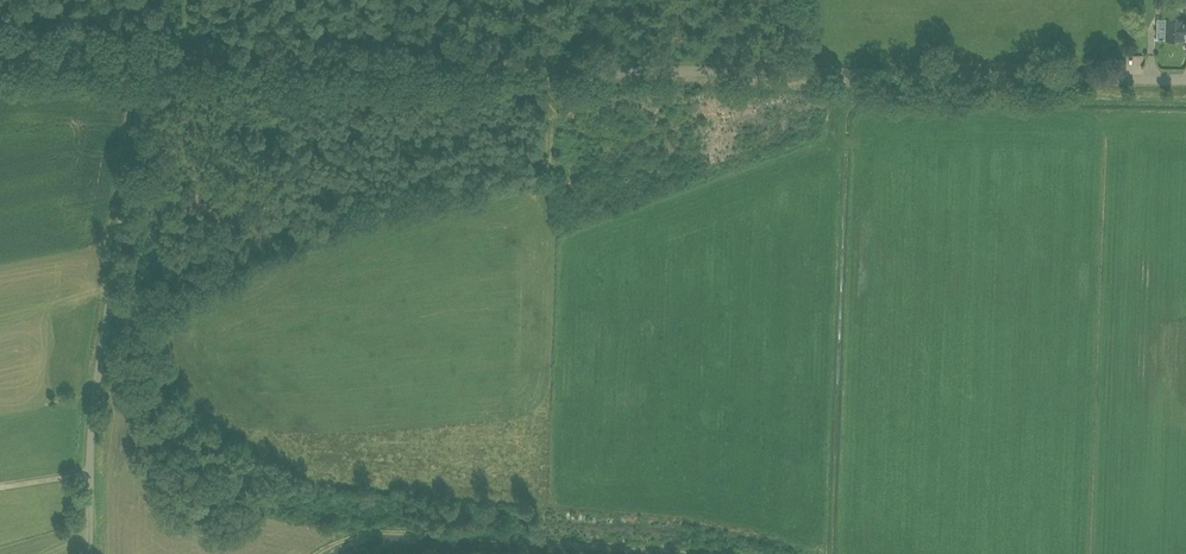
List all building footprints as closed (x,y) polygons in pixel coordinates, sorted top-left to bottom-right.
[(1168,19),(1168,39),(1185,40),(1185,39),(1185,19),(1168,19)]
